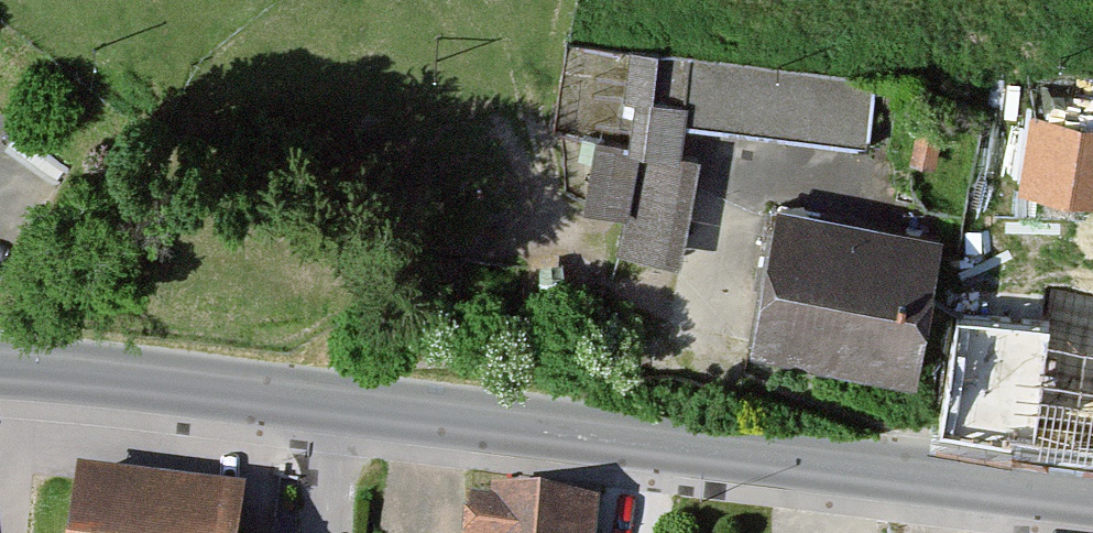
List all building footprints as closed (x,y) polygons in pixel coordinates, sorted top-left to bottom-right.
[(619,241),(673,248),(692,108),(870,132),(878,70),(633,38),(622,126),(588,122),(579,193),(625,199),(619,241)] [(1031,117),(1022,198),(1092,206),(1092,124),(1031,117)] [(934,240),(771,210),(745,352),(908,381),(934,240)] [(949,298),(933,437),(1092,455),(1092,315),(949,298)] [(79,468),(71,532),(242,532),(248,488),(79,468)] [(468,490),(464,532),(599,532),(602,503),(468,490)]
